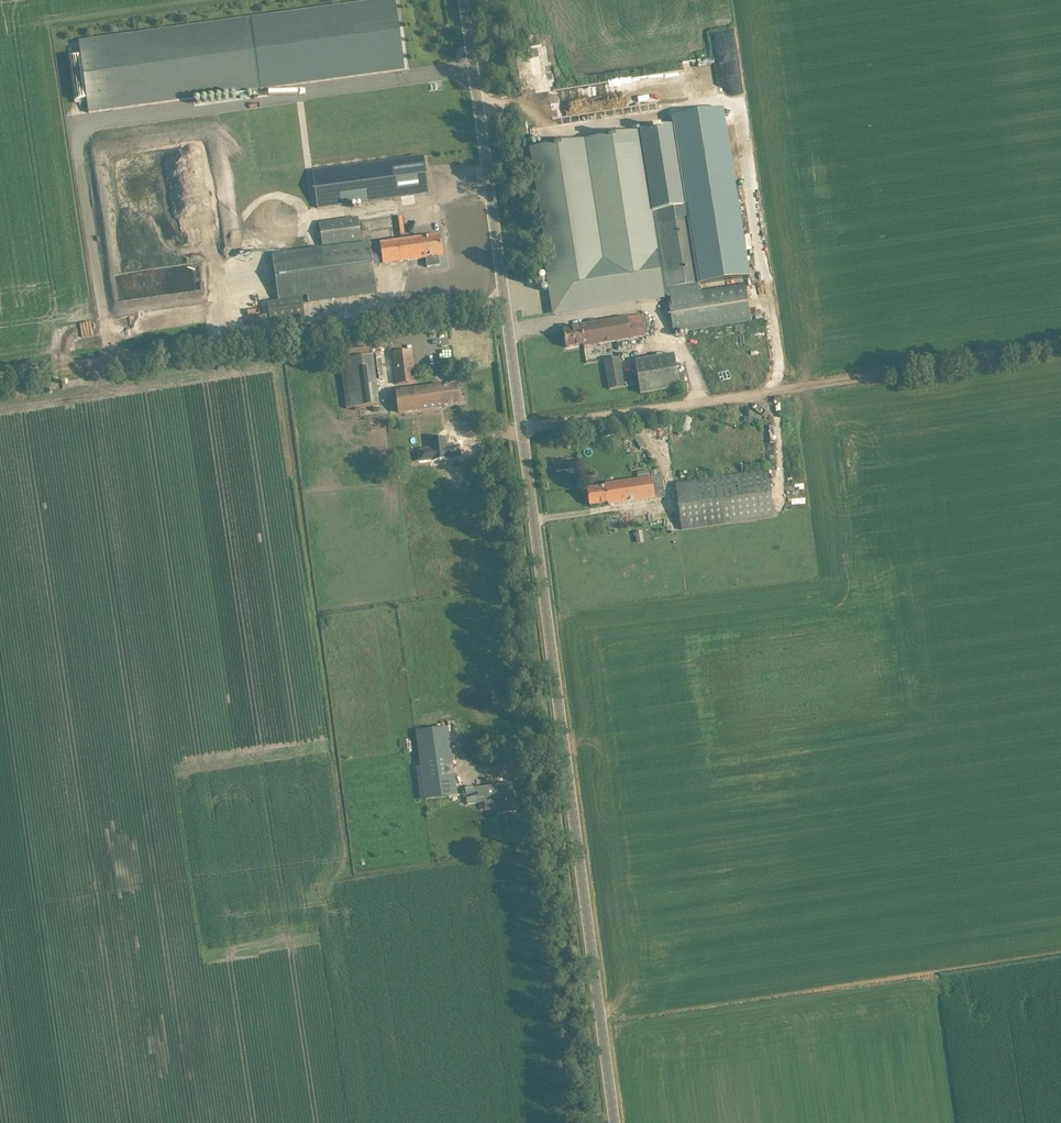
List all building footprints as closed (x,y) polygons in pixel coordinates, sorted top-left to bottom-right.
[(77,44),(86,116),(397,74),(388,3),(77,44)] [(673,117),(674,125),(700,283),(750,276),(724,108),(673,117)] [(664,294),(651,211),(654,211),(685,206),(672,126),(530,148),(549,266),(545,266),(549,290),(552,290),(553,294),(554,297),(555,300),(558,303),(560,305),(563,307),(567,308),(570,309),(574,309),(602,304),(664,294)] [(424,155),(413,157),(312,171),(318,209),(429,193),(424,155)] [(258,240),(294,242),(296,204),(260,203),(258,240)] [(688,222),(685,206),(654,211),(656,223),(660,253),(665,280),(666,289),(669,288),(675,287),(698,284),(688,222)] [(367,232),(236,250),(243,305),(279,300),(301,297),(307,296),(376,287),(376,286),(373,265),(409,261),(426,258),(427,268),(428,267),(439,265),(438,256),(442,255),(440,236),(433,237),(432,236),(402,240),(392,242),(375,244),(371,245),(370,245),(368,245),(367,232)] [(128,297),(127,283),(133,283),(132,273),(118,274),(120,298),(128,297)] [(674,333),(752,321),(746,286),(746,284),(706,290),(700,291),(698,284),(675,287),(669,288),(670,296),(668,296),(674,333)] [(641,316),(591,324),(580,325),(581,327),(564,330),(566,347),(584,345),(584,347),(645,337),(641,316)] [(416,382),(412,351),(392,353),(396,384),(416,382)] [(675,354),(635,361),(641,394),(680,387),(675,354)] [(371,355),(343,359),(340,359),(347,409),(380,404),(373,355),(371,355)] [(610,389),(625,387),(620,357),(604,360),(610,389)] [(442,385),(434,386),(435,396),(438,395),(440,408),(445,408),(445,406),(461,404),(459,385),(443,387),(442,385)] [(399,414),(440,408),(438,395),(435,396),(434,386),(396,390),(399,414)] [(434,442),(435,441),(437,457),(436,457),(436,458),(436,459),(436,458),(443,457),(443,458),(446,458),(445,457),(452,456),(453,456),(451,443),(450,434),(449,434),(442,435),(441,435),(433,436),(434,442)] [(574,439),(565,440),(566,447),(575,446),(574,439)] [(640,472),(641,479),(650,477),(649,470),(640,472)] [(768,470),(675,483),(682,530),(775,518),(774,517),(778,516),(777,512),(774,512),(768,470)] [(628,503),(634,502),(664,497),(662,476),(653,478),(646,479),(616,482),(605,484),(606,486),(587,489),(589,505),(590,505),(594,505),(605,503),(608,503),(609,505),(609,506),(613,505),(621,504),(628,503)] [(638,532),(638,542),(646,542),(646,531),(638,532)] [(457,791),(448,727),(442,728),(415,732),(425,800),(458,795),(457,791)] [(512,783),(474,789),(475,792),(476,803),(496,800),(498,813),(516,811),(512,783)]
